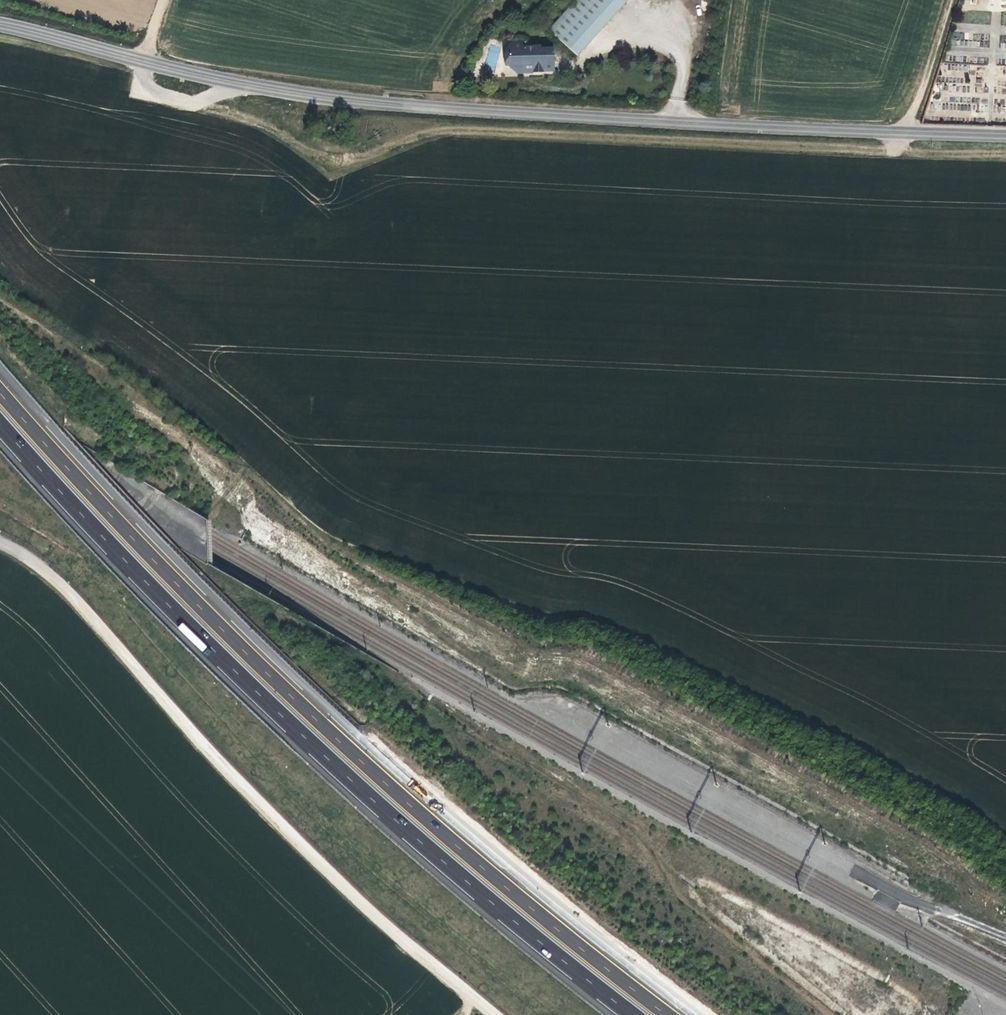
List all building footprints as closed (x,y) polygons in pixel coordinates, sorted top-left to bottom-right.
[(549,30),(577,55),(626,0),(576,0),(549,30)] [(553,48),(540,49),(540,46),(525,47),(524,41),(510,41),(510,53),(504,53),(505,66),(517,65),(523,65),(523,70),(532,70),(532,73),(543,72),(543,71),(554,71),(553,48)] [(523,70),(523,65),(517,65),(517,73),(532,73),(532,70),(523,70)]
